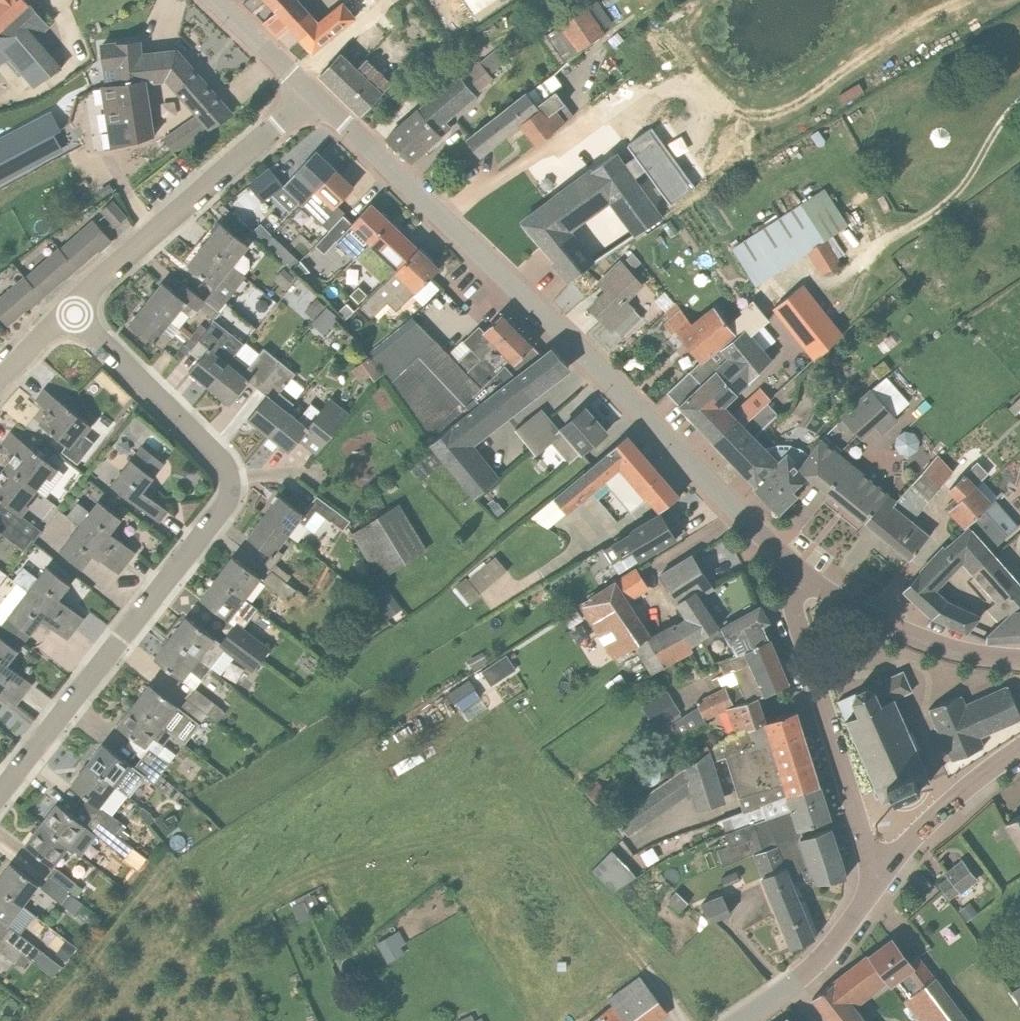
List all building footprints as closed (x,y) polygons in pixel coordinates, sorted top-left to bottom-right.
[(27,3),(24,0),(0,0),(0,29),(27,3)] [(278,38),(291,26),(298,34),(315,19),(298,0),(246,0),(243,3),(252,12),(265,1),(274,11),(263,22),(278,38)] [(315,19),(298,34),(313,51),(354,18),(374,0),(350,0),(345,4),(319,24),(315,19)] [(474,15),(495,0),(463,0),(474,15)] [(1,63),(18,83),(26,78),(34,87),(43,79),(61,68),(28,28),(41,17),(30,4),(0,29),(0,63),(1,63)] [(581,51),(606,33),(588,8),(562,25),(581,51)] [(565,62),(581,51),(562,25),(546,35),(565,62)] [(161,81),(158,52),(141,54),(140,40),(102,45),(104,66),(119,64),(122,85),(103,86),(114,149),(153,138),(145,82),(161,81)] [(174,51),(158,52),(161,81),(173,80),(177,90),(197,117),(164,138),(174,152),(210,127),(231,114),(175,50),(174,51)] [(386,138),(411,161),(451,126),(445,120),(473,96),(493,78),(489,74),(505,60),(497,51),(481,63),(480,62),(459,77),(458,76),(386,138)] [(341,52),(320,73),(337,89),(357,69),(357,68),(341,52)] [(357,68),(357,69),(337,89),(362,114),(391,83),(366,59),(357,68)] [(520,123),(558,94),(557,93),(563,90),(561,86),(562,85),(553,73),(467,139),(479,155),(520,123)] [(520,123),(536,144),(574,116),(558,94),(520,123)] [(15,130),(0,137),(0,184),(63,151),(53,133),(24,148),(15,130)] [(580,181),(522,222),(543,246),(599,207),(598,205),(609,196),(638,236),(661,219),(633,180),(646,171),(671,205),(691,191),(657,142),(623,166),(615,155),(592,172),(605,191),(594,200),(580,181)] [(285,189),(300,203),(301,204),(335,169),(316,151),(287,182),(290,184),(285,189)] [(270,168),(249,184),(262,202),(283,185),(270,168)] [(345,214),(336,205),(354,187),(335,169),(301,204),(329,230),(343,215),(345,214)] [(825,189),(797,207),(822,243),(826,240),(849,225),(825,189)] [(241,191),(232,208),(249,216),(257,199),(241,191)] [(285,217),(292,210),(275,193),(268,200),(285,217)] [(101,210),(115,226),(126,216),(113,201),(101,210)] [(390,221),(371,203),(352,223),(343,215),(329,230),(316,244),(324,253),(336,240),(354,258),(390,221)] [(354,258),(373,276),(381,284),(395,270),(417,248),(390,221),(354,258)] [(61,250),(77,268),(103,245),(104,247),(111,240),(96,222),(61,250)] [(244,275),(250,268),(249,259),(244,255),(250,247),(221,223),(204,243),(244,275)] [(264,243),(291,269),(299,260),(271,235),(264,243)] [(826,240),(822,243),(807,252),(822,276),(841,263),(826,240)] [(204,243),(187,264),(215,287),(205,300),(218,311),(245,276),(244,275),(204,243)] [(575,244),(553,260),(570,280),(592,264),(577,244),(577,243),(576,243),(575,244)] [(417,248),(395,270),(381,284),(359,305),(367,313),(374,306),(379,311),(387,302),(396,311),(416,291),(417,292),(439,269),(417,248)] [(26,279),(42,297),(68,273),(69,275),(77,268),(61,250),(26,279)] [(303,273),(310,272),(299,260),(291,269),(298,276),(303,273)] [(622,336),(637,322),(641,318),(634,309),(634,308),(625,298),(641,282),(621,260),(599,282),(607,290),(590,306),(612,329),(614,327),(622,336)] [(274,279),(284,289),(295,278),(284,268),(274,279)] [(26,279),(0,300),(0,316),(7,325),(34,302),(35,303),(42,297),(26,279)] [(176,292),(163,282),(146,302),(170,322),(182,306),(190,313),(194,307),(198,310),(201,307),(214,318),(218,312),(217,311),(218,311),(205,300),(184,283),(176,292)] [(841,334),(800,284),(773,307),(815,358),(841,334)] [(675,303),(665,292),(657,299),(666,310),(675,303)] [(725,425),(734,416),(735,415),(726,405),(751,382),(750,381),(773,359),(765,350),(775,341),(764,327),(770,321),(746,292),(732,303),(740,312),(727,323),(726,323),(737,336),(711,361),(719,373),(681,407),(711,439),(725,425)] [(304,310),(313,319),(324,306),(315,298),(304,310)] [(170,322),(146,302),(129,323),(162,350),(172,338),(163,331),(170,322)] [(347,303),(338,313),(345,320),(355,311),(347,303)] [(665,391),(681,407),(719,373),(711,361),(737,336),(726,323),(727,323),(714,308),(692,324),(680,308),(676,303),(665,314),(669,318),(664,323),(673,334),(676,330),(679,334),(699,358),(665,391)] [(338,317),(327,306),(312,323),(324,333),(338,317)] [(430,441),(434,446),(542,356),(501,314),(484,331),(479,326),(464,342),(470,349),(456,362),(422,328),(412,317),(369,351),(389,382),(430,441)] [(189,371),(209,387),(235,355),(222,344),(229,334),(213,321),(202,335),(195,343),(190,349),(200,357),(189,371)] [(189,338),(195,343),(202,335),(196,330),(189,338)] [(190,349),(195,343),(189,338),(184,344),(190,349)] [(542,356),(434,446),(410,468),(422,481),(443,460),(474,499),(493,483),(468,452),(534,401),(532,398),(530,396),(569,366),(553,348),(542,356)] [(237,356),(235,355),(209,387),(230,404),(248,381),(257,388),(279,362),(263,349),(251,364),(238,354),(237,356)] [(361,383),(370,376),(374,381),(382,375),(369,357),(351,370),(361,383)] [(884,361),(871,370),(878,379),(891,370),(884,361)] [(295,375),(279,362),(257,388),(266,395),(248,418),(268,435),(286,412),(273,402),(295,375)] [(49,410),(39,423),(68,445),(79,432),(83,435),(92,426),(44,388),(36,400),(49,410)] [(871,388),(849,407),(840,415),(842,418),(837,423),(845,432),(851,428),(861,439),(875,426),(882,434),(898,420),(871,388)] [(763,391),(736,417),(743,425),(767,403),(771,400),(763,391)] [(1008,408),(1014,415),(1019,410),(1019,397),(1008,408)] [(317,454),(324,445),(348,413),(330,398),(319,412),(311,405),(297,421),(286,412),(268,435),(289,451),(299,439),(317,454)] [(777,413),(767,403),(743,425),(736,417),(734,416),(725,425),(711,439),(756,486),(755,486),(780,512),(799,495),(793,490),(808,476),(808,475),(800,468),(808,459),(806,458),(809,454),(801,449),(790,445),(778,444),(765,447),(754,436),(777,413)] [(560,431),(552,422),(527,442),(538,455),(553,443),(571,464),(606,432),(585,408),(560,431)] [(516,429),(527,442),(552,422),(540,409),(516,429)] [(138,413),(128,425),(140,434),(149,421),(138,413)] [(912,426),(896,438),(908,454),(924,442),(912,426)] [(57,468),(11,431),(2,443),(16,453),(7,464),(35,487),(45,475),(49,478),(57,468)] [(627,471),(644,456),(628,437),(627,435),(556,500),(568,512),(605,480),(612,489),(630,474),(627,471)] [(809,454),(806,458),(808,459),(800,468),(808,475),(808,476),(865,522),(865,521),(888,492),(840,453),(842,450),(824,435),(820,440),(809,454)] [(132,459),(131,459),(112,483),(159,522),(168,510),(142,491),(154,476),(153,476),(163,462),(142,446),(132,459)] [(938,454),(919,476),(938,491),(954,472),(938,454)] [(654,467),(644,456),(627,471),(630,474),(612,489),(631,511),(648,497),(660,511),(679,497),(655,469),(656,468),(654,467)] [(951,510),(966,525),(991,503),(976,486),(990,473),(978,461),(950,489),(957,497),(945,508),(949,512),(951,510)] [(21,515),(29,504),(24,501),(35,487),(7,464),(0,473),(0,499),(21,515)] [(919,476),(897,501),(894,505),(913,521),(938,491),(919,476)] [(889,493),(888,492),(865,521),(910,558),(930,535),(913,521),(894,505),(897,501),(888,494),(889,493)] [(263,516),(288,535),(299,521),(304,525),(315,511),(343,532),(351,521),(317,495),(303,513),(279,495),(263,516)] [(78,525),(127,563),(135,552),(110,532),(121,518),(98,499),(89,511),(77,502),(67,516),(78,525)] [(380,575),(430,548),(403,499),(354,525),(380,575)] [(639,561),(676,538),(676,537),(660,512),(631,530),(632,532),(604,549),(613,564),(633,551),(639,561)] [(271,570),(286,582),(291,576),(275,563),(281,555),(276,551),(288,535),(263,516),(247,537),(270,554),(262,565),(270,571),(271,570)] [(119,573),(127,563),(78,525),(59,549),(82,568),(93,553),(119,573)] [(956,606),(946,601),(947,601),(935,590),(962,562),(971,571),(991,554),(968,528),(946,548),(945,547),(903,590),(932,617),(945,623),(956,606)] [(24,549),(32,540),(24,533),(16,543),(24,549)] [(996,600),(988,608),(999,620),(1007,612),(1019,601),(1019,598),(1018,596),(1019,594),(1019,587),(991,554),(971,571),(996,600)] [(686,618),(676,625),(689,646),(718,627),(695,592),(711,583),(693,555),(659,575),(686,618)] [(233,556),(217,577),(244,598),(260,577),(233,556)] [(470,604),(508,571),(496,557),(469,579),(467,577),(456,587),(470,604)] [(46,565),(26,591),(75,628),(84,618),(59,598),(70,583),(46,565)] [(286,582),(271,570),(270,571),(263,581),(288,601),(296,590),(286,582)] [(692,651),(689,646),(676,625),(652,640),(626,598),(644,586),(634,571),(614,583),(580,604),(613,657),(636,644),(652,673),(692,651)] [(243,598),(244,598),(217,577),(200,598),(227,619),(234,625),(228,633),(262,660),(270,649),(243,628),(257,609),(243,598)] [(385,619),(401,607),(382,583),(371,593),(381,605),(376,608),(385,619)] [(7,616),(8,617),(2,625),(23,641),(30,633),(31,634),(42,619),(67,639),(75,628),(26,591),(7,616)] [(760,605),(726,625),(723,627),(736,652),(770,638),(763,623),(768,621),(760,605)] [(956,606),(945,623),(967,632),(980,616),(956,606)] [(1007,612),(999,620),(1000,621),(986,634),(986,641),(1019,639),(1019,611),(1007,612)] [(186,616),(170,637),(197,658),(215,636),(186,616)] [(23,641),(2,625),(0,628),(0,675),(24,694),(32,683),(7,664),(18,649),(17,649),(23,641)] [(262,660),(228,633),(219,645),(254,671),(262,660)] [(211,668),(197,658),(170,637),(154,658),(181,679),(189,669),(203,679),(211,668)] [(788,683),(770,638),(736,652),(738,654),(719,663),(725,676),(733,672),(739,684),(727,690),(734,706),(757,697),(757,698),(788,683)] [(485,667),(495,683),(519,667),(509,651),(485,667)] [(874,787),(875,788),(876,788),(883,802),(893,797),(893,799),(897,797),(921,787),(920,785),(930,781),(924,767),(925,766),(925,764),(923,765),(917,750),(918,750),(918,749),(919,748),(912,731),(910,732),(910,731),(909,732),(902,717),(904,717),(903,715),(901,715),(895,701),(896,700),(895,698),(912,691),(903,671),(867,687),(865,687),(857,691),(857,690),(856,692),(838,701),(846,720),(845,721),(846,723),(847,722),(854,737),(852,737),(853,739),(855,738),(861,753),(860,754),(860,755),(862,755),(868,769),(867,770),(868,772),(869,771),(875,786),(874,787)] [(15,705),(24,694),(0,675),(0,693),(15,705)] [(451,688),(460,707),(482,697),(473,678),(451,688)] [(180,708),(177,706),(177,705),(150,683),(134,704),(161,725),(172,734),(186,745),(186,743),(179,737),(192,720),(200,726),(200,724),(180,708)] [(669,686),(645,701),(659,724),(683,709),(669,686)] [(1018,719),(1019,718),(1019,712),(1018,707),(1019,706),(1019,693),(1013,696),(1008,686),(965,705),(960,695),(929,708),(952,761),(983,747),(979,736),(1018,719)] [(765,721),(757,698),(757,697),(734,706),(727,690),(726,690),(725,687),(696,702),(698,707),(672,722),(680,738),(706,724),(705,719),(725,708),(735,733),(735,734),(765,721)] [(195,688),(188,699),(207,714),(218,722),(225,713),(219,709),(220,708),(195,688)] [(207,714),(188,699),(180,708),(200,724),(207,714)] [(149,749),(141,759),(161,774),(169,764),(158,755),(164,746),(163,746),(172,734),(161,725),(134,704),(118,725),(144,746),(145,746),(149,749)] [(765,722),(765,721),(735,734),(735,733),(682,768),(683,770),(674,776),(615,819),(628,836),(691,792),(697,811),(726,802),(713,762),(727,758),(744,812),(788,794),(819,784),(796,710),(765,722)] [(134,768),(130,765),(103,743),(87,764),(115,785),(127,795),(143,775),(134,768)] [(682,754),(667,764),(673,773),(688,763),(682,754)] [(153,784),(161,774),(141,759),(134,768),(143,775),(153,784)] [(100,805),(115,785),(87,764),(71,785),(98,804),(91,814),(126,840),(129,835),(124,831),(126,827),(100,805)] [(585,792),(598,806),(609,797),(596,782),(585,792)] [(821,788),(819,784),(788,794),(744,812),(727,818),(732,831),(794,809),(800,829),(830,818),(829,815),(820,788),(821,788)] [(57,803),(41,824),(68,844),(67,846),(81,857),(97,836),(125,858),(133,848),(125,841),(126,840),(91,814),(84,824),(57,803)] [(154,812),(146,806),(143,811),(147,817),(154,812)] [(755,853),(764,876),(787,868),(790,880),(819,882),(820,882),(845,878),(846,878),(846,877),(841,855),(831,827),(796,839),(793,831),(800,829),(794,809),(732,831),(725,833),(729,845),(716,850),(722,866),(755,853)] [(1006,822),(1019,846),(1019,814),(1006,822)] [(53,865),(67,846),(68,844),(41,824),(25,844),(53,865)] [(615,846),(596,865),(618,889),(638,870),(615,846)] [(964,861),(947,874),(949,877),(939,885),(949,898),(953,896),(972,882),(977,878),(964,861)] [(11,863),(0,877),(0,887),(23,905),(38,885),(11,863)] [(49,878),(69,894),(76,883),(57,868),(49,878)] [(790,880),(787,868),(764,876),(784,929),(792,948),(814,938),(790,880)] [(737,872),(722,879),(725,887),(740,880),(737,872)] [(69,894),(49,878),(41,888),(61,904),(69,894)] [(23,905),(0,887),(0,922),(7,927),(23,905)] [(687,902),(676,891),(669,900),(679,911),(687,902)] [(75,899),(69,894),(61,904),(74,915),(83,904),(75,899)] [(723,895),(702,905),(710,922),(731,912),(723,895)] [(970,902),(959,910),(967,921),(978,913),(970,902)] [(10,927),(3,937),(31,958),(30,960),(34,962),(42,952),(10,927)] [(377,942),(384,955),(400,946),(405,943),(398,930),(377,942)] [(3,937),(0,940),(0,951),(23,969),(30,960),(31,958),(3,937)] [(918,956),(910,963),(892,939),(869,957),(868,955),(847,971),(833,982),(851,1006),(851,1005),(865,995),(887,979),(891,983),(899,977),(913,996),(908,1000),(924,1020),(970,1020),(918,956)] [(66,940),(56,953),(66,961),(76,948),(66,940)] [(63,967),(44,953),(37,963),(55,977),(63,967)] [(665,1012),(640,979),(610,1001),(612,1005),(591,1020),(653,1020),(665,1012)] [(852,1006),(851,1005),(851,1006),(833,982),(812,998),(829,1020),(864,1020),(852,1006)] [(1012,993),(1019,1005),(1019,988),(1012,993)]
